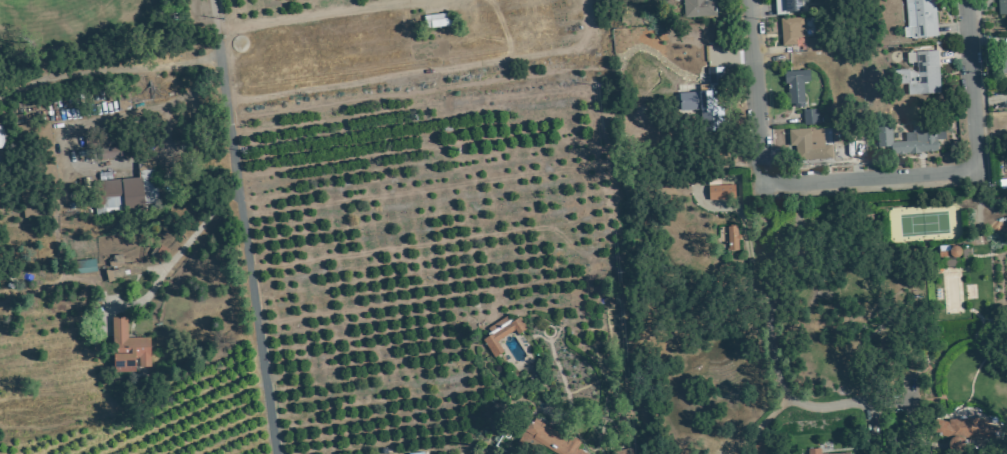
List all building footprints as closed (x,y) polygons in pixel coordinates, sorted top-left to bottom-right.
[(716,0),(675,0),(676,1),(683,1),(684,18),(717,17),(716,0)] [(776,15),(803,14),(803,0),(775,0),(776,15)] [(935,0),(905,0),(906,28),(903,28),(904,39),(937,38),(935,0)] [(1006,15),(1006,0),(996,0),(997,15),(1006,15)] [(803,19),(780,19),(782,46),(804,45),(803,19)] [(805,39),(805,52),(817,52),(817,39),(805,39)] [(895,72),(896,85),(907,85),(908,97),(939,95),(938,52),(907,53),(907,64),(917,64),(917,71),(895,72)] [(804,83),(810,83),(810,71),(785,72),(785,84),(788,84),(788,104),(805,103),(804,83)] [(679,92),(680,111),(704,110),(705,131),(723,130),(722,106),(714,106),(713,84),(700,84),(700,91),(679,92)] [(803,110),(804,125),(818,124),(817,109),(803,110)] [(938,152),(938,139),(945,139),(944,123),(912,124),(912,132),(905,133),(905,141),(892,142),(891,126),(877,127),(878,147),(891,146),(892,154),(938,152)] [(796,160),(833,159),(832,145),(824,145),(823,128),(789,130),(790,146),(796,146),(796,160)] [(121,147),(100,148),(100,159),(122,158),(121,147)] [(138,179),(96,180),(97,212),(124,211),(124,212),(144,212),(143,204),(157,203),(155,162),(137,163),(138,179)] [(708,200),(735,199),(735,184),(708,185),(708,200)] [(728,226),(727,250),(738,250),(739,226),(728,226)] [(972,247),(951,246),(951,250),(938,250),(937,272),(971,273),(972,247)] [(124,278),(122,256),(106,258),(108,280),(124,278)] [(77,261),(78,273),(96,272),(95,259),(77,261)] [(487,328),(491,335),(482,340),(494,358),(503,352),(497,342),(515,330),(518,334),(527,328),(519,316),(510,322),(507,316),(487,328)] [(150,337),(127,338),(127,317),(111,317),(112,352),(114,352),(114,373),(136,372),(136,366),(150,366),(150,337)] [(576,448),(580,442),(571,437),(567,439),(533,418),(523,434),(556,453),(586,453),(576,448)] [(937,435),(951,435),(951,439),(988,437),(987,418),(936,420),(937,435)] [(763,442),(752,443),(753,453),(764,453),(763,442)]
